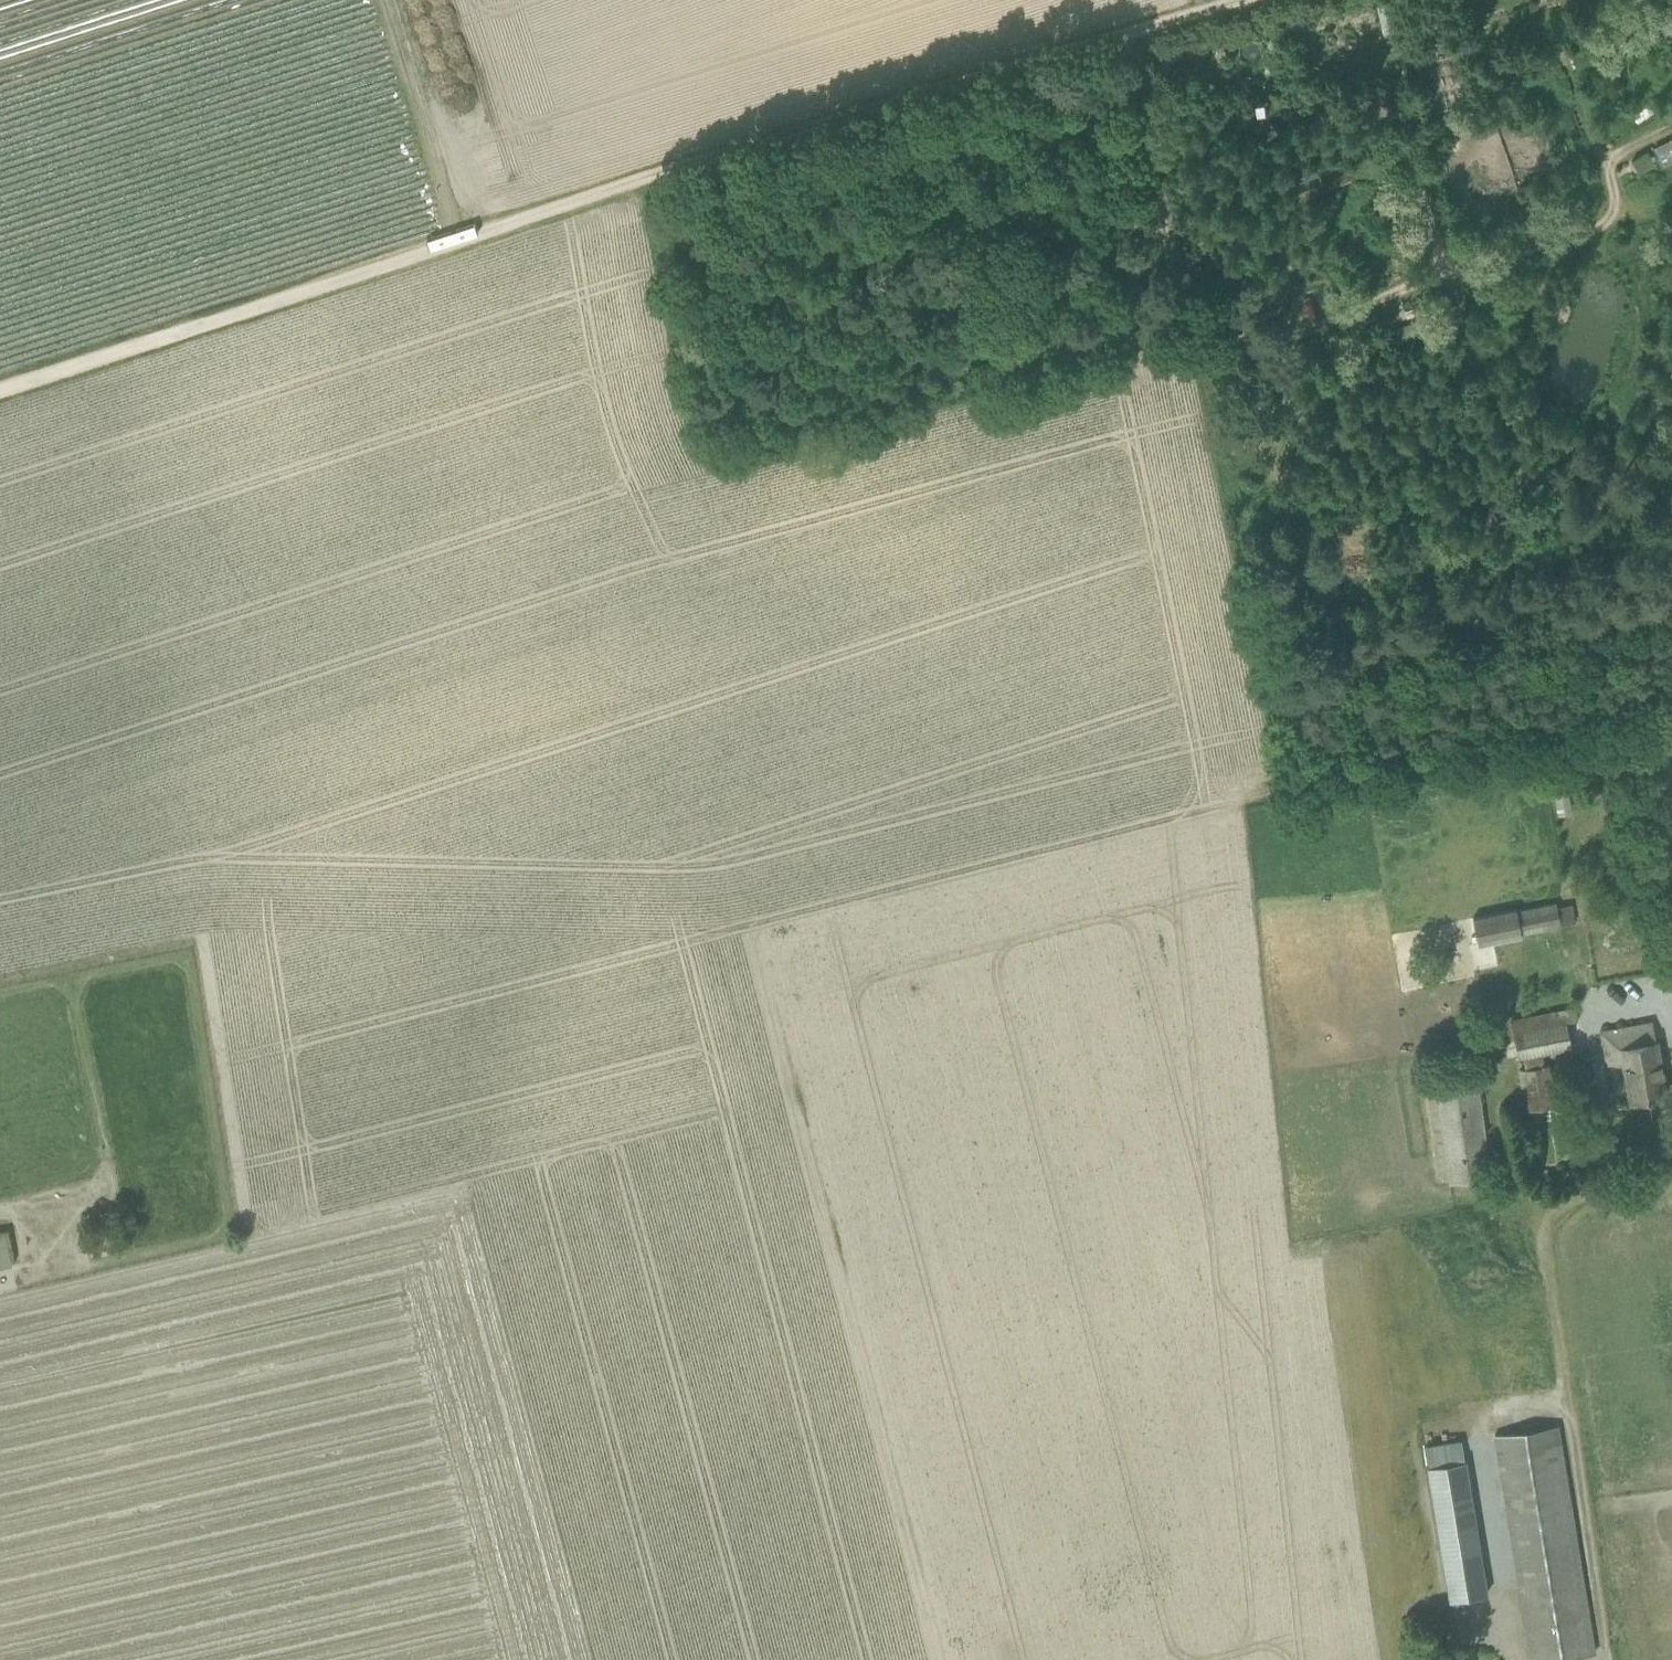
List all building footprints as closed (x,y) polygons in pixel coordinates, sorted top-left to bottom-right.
[(1655,149),(1664,167),(1671,164),(1671,141),(1655,149)] [(1401,327),(1388,332),(1392,344),(1406,339),(1401,327)] [(1517,909),(1522,934),(1562,926),(1557,901),(1517,909)] [(1573,1048),(1572,1047),(1568,1022),(1579,1020),(1576,1006),(1511,1019),(1521,1070),(1519,1070),(1525,1111),(1559,1106),(1553,1064),(1545,1065),(1543,1054),(1573,1048)] [(1632,1099),(1667,1093),(1653,1022),(1603,1032),(1609,1064),(1625,1061),(1632,1099)] [(1491,1176),(1478,1082),(1437,1087),(1450,1182),(1491,1176)] [(1496,1434),(1533,1659),(1539,1659),(1595,1651),(1558,1425),(1496,1434)] [(1487,1593),(1466,1460),(1430,1465),(1451,1599),(1487,1593)]
